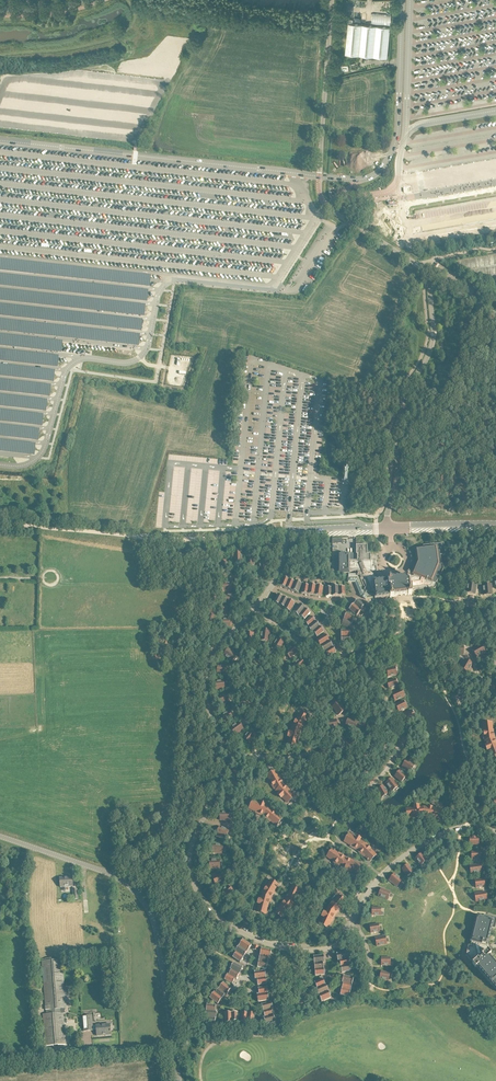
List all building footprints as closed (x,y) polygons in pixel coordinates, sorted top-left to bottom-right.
[(371,22),(390,24),(390,14),(372,13),(371,22)] [(387,58),(390,27),(352,23),(353,19),(348,19),(345,54),(387,58)] [(0,440),(0,451),(34,455),(35,444),(0,440)] [(374,567),(374,560),(371,560),(371,559),(371,555),(371,554),(367,554),(367,545),(356,545),(356,560),(350,561),(350,553),(338,554),(338,573),(350,573),(350,571),(358,571),(358,573),(358,574),(348,574),(348,577),(348,583),(355,583),(360,596),(366,600),(367,599),(374,598),(375,599),(390,596),(390,598),(394,597),(394,596),(402,595),(408,594),(408,595),(412,595),(412,591),(428,589),(428,590),(435,589),(437,584),(436,584),(439,576),(440,577),(443,569),(443,564),(442,564),(440,555),(445,555),(444,543),(423,546),(423,549),(417,550),(418,562),(413,574),(415,574),(414,576),(399,578),(377,581),(374,573),(377,572),(376,569),(376,567),(374,567)] [(242,554),(234,554),(234,563),(242,562),(242,554)] [(255,560),(247,559),(246,568),(254,569),(255,560)] [(227,560),(219,563),(222,572),(230,569),(227,560)] [(259,562),(259,571),(268,571),(268,562),(259,562)] [(289,580),(283,578),(280,586),(285,588),(289,580)] [(295,582),(289,580),(285,588),(291,591),(295,582)] [(302,584),(295,581),(295,582),(291,591),(298,594),(302,584)] [(477,583),(468,582),(466,593),(475,594),(477,583)] [(232,583),(223,583),(223,592),(232,591),(232,583)] [(491,583),(482,584),(483,595),(493,594),(491,583)] [(316,586),(309,585),(309,586),(307,595),(315,596),(316,586)] [(324,587),(316,586),(315,596),(322,597),(324,587)] [(283,597),(278,594),(273,602),(279,605),(283,597)] [(234,595),(225,595),(224,603),(234,604),(234,595)] [(288,600),(283,597),(279,605),(284,608),(288,600)] [(365,605),(358,599),(354,604),(361,610),(365,605)] [(290,613),(295,603),(288,600),(284,608),(284,609),(290,613)] [(228,605),(219,604),(218,613),(227,614),(228,605)] [(306,609),(300,604),(293,612),(299,617),(300,616),(306,609)] [(362,611),(361,610),(354,604),(349,610),(356,616),(357,617),(362,611)] [(310,613),(306,609),(300,616),(304,620),(310,613)] [(355,616),(346,613),(344,619),(352,622),(355,616)] [(315,621),(311,617),(304,622),(308,627),(315,621)] [(230,619),(221,619),(221,628),(230,627),(230,619)] [(352,622),(344,619),(342,626),(350,629),(352,622)] [(320,627),(315,621),(308,627),(307,628),(312,634),(313,633),(320,627)] [(324,632),(320,627),(313,633),(317,638),(324,632)] [(271,631),(262,629),(260,641),(269,642),(271,631)] [(254,633),(245,634),(246,643),(255,642),(254,633)] [(325,634),(316,640),(320,646),(329,641),(325,634)] [(285,643),(278,638),(273,646),(279,651),(285,643)] [(329,641),(320,646),(324,653),(325,652),(333,648),(329,641)] [(481,644),(472,649),(477,658),(486,652),(481,644)] [(293,645),(285,653),(291,659),(299,651),(293,645)] [(464,646),(453,646),(453,655),(464,655),(464,646)] [(237,654),(228,648),(223,656),(232,662),(237,654)] [(336,653),(333,648),(325,652),(328,657),(336,653)] [(293,665),(298,671),(306,665),(300,659),(293,665)] [(473,664),(465,659),(460,668),(468,673),(473,664)] [(227,666),(218,665),(217,674),(225,675),(227,666)] [(395,667),(386,668),(388,677),(397,675),(395,667)] [(395,678),(386,681),(389,689),(398,687),(395,678)] [(225,689),(224,680),(214,682),(216,690),(225,689)] [(401,689),(391,693),(395,702),(405,697),(401,689)] [(227,693),(217,697),(220,705),(231,701),(227,693)] [(403,700),(395,704),(398,712),(407,708),(403,700)] [(339,701),(332,707),(339,715),(346,710),(339,701)] [(412,710),(402,715),(406,723),(416,718),(412,710)] [(229,711),(221,716),(225,724),(233,719),(229,711)] [(302,717),(299,715),(296,719),(295,719),(292,725),(291,727),(300,731),(301,728),(302,729),(304,726),(303,725),(308,717),(304,715),(302,717)] [(358,722),(348,718),(345,726),(355,730),(358,722)] [(337,719),(326,721),(327,730),(338,728),(337,719)] [(238,722),(230,729),(236,736),(244,729),(238,722)] [(493,732),(492,723),(487,724),(487,726),(483,727),(484,732),(483,732),(484,739),(485,739),(485,741),(494,739),(493,736),(494,736),(494,732),(493,732)] [(300,731),(291,727),(290,731),(289,731),(287,736),(288,736),(287,741),(291,742),(291,744),(295,746),(298,737),(299,737),(300,734),(299,733),(300,731)] [(448,734),(449,732),(448,729),(445,728),(443,728),(442,729),(441,732),(442,734),(445,736),(448,734)] [(256,736),(249,731),(243,738),(251,745),(256,736)] [(485,741),(486,745),(485,746),(487,750),(488,750),(490,754),(494,753),(495,755),(495,741),(494,739),(485,741)] [(416,764),(407,759),(402,767),(411,772),(416,764)] [(242,768),(233,767),(232,775),(241,776),(242,768)] [(407,776),(400,770),(394,777),(401,783),(407,776)] [(280,780),(275,771),(271,774),(272,776),(268,778),(271,783),(274,789),(275,789),(275,791),(283,785),(282,782),(281,779),(280,780)] [(399,786),(392,778),(385,783),(392,792),(399,786)] [(239,784),(231,780),(227,787),(235,792),(239,784)] [(285,787),(283,785),(275,791),(279,794),(278,795),(281,798),(282,797),(286,801),(289,798),(290,800),(294,796),(287,789),(288,789),(286,786),(285,787)] [(384,786),(376,790),(381,798),(389,794),(384,786)] [(234,798),(225,795),(222,802),(231,805),(234,798)] [(260,804),(255,802),(254,806),(251,805),(249,809),(258,813),(258,814),(261,815),(261,814),(264,816),(269,808),(265,806),(265,805),(261,802),(260,804)] [(419,806),(413,807),(414,808),(409,809),(409,813),(407,813),(408,818),(417,817),(417,818),(420,817),(420,816),(423,816),(423,807),(419,807),(419,806)] [(425,807),(423,807),(423,816),(426,816),(426,817),(429,818),(429,817),(439,818),(439,813),(437,813),(438,809),(432,808),(432,807),(425,806),(425,807)] [(270,809),(269,808),(264,816),(266,817),(265,818),(268,820),(269,820),(276,826),(279,822),(277,820),(280,817),(275,813),(276,813),(271,808),(270,809)] [(229,812),(220,812),(220,821),(229,821),(229,812)] [(216,835),(226,839),(229,830),(219,826),(216,835)] [(357,851),(364,842),(361,840),(362,839),(356,836),(356,837),(349,833),(344,842),(350,846),(350,847),(357,851)] [(479,836),(469,837),(470,845),(479,845),(479,836)] [(377,855),(371,848),(372,848),(366,842),(366,843),(364,842),(357,851),(363,857),(364,857),(370,862),(377,855)] [(212,853),(222,855),(224,845),(213,843),(212,853)] [(341,867),(346,857),(339,852),(339,853),(332,848),(326,857),(333,862),(333,863),(339,867),(339,866),(341,867)] [(480,851),(471,851),(471,860),(481,860),(480,851)] [(422,853),(415,859),(421,866),(427,861),(422,853)] [(358,874),(361,863),(354,861),(354,860),(346,857),(341,867),(345,869),(344,870),(350,872),(350,871),(358,874)] [(210,869),(220,869),(220,859),(209,860),(210,869)] [(408,864),(401,869),(407,877),(414,871),(408,864)] [(481,864),(469,865),(471,874),(482,873),(481,864)] [(223,872),(212,877),(216,885),(226,881),(223,872)] [(395,873),(389,880),(397,887),(403,880),(395,873)] [(60,878),(60,883),(61,887),(73,886),(72,877),(60,878)] [(484,878),(475,880),(476,888),(485,887),(484,878)] [(272,899),(276,892),(275,891),(279,884),(270,879),(266,887),(265,886),(261,893),(262,893),(261,895),(272,899)] [(298,896),(302,889),(292,884),(289,892),(288,891),(284,899),(294,905),(296,901),(297,902),(300,897),(298,896)] [(227,899),(234,891),(228,885),(220,893),(227,899)] [(391,892),(381,888),(378,896),(388,900),(391,892)] [(485,891),(474,893),(476,902),(487,900),(485,891)] [(269,908),(272,899),(261,895),(260,899),(259,898),(257,904),(258,904),(256,912),(266,915),(268,907),(269,908)] [(294,905),(284,899),(278,905),(279,906),(274,912),(282,919),(288,912),(288,913),(293,907),(294,905)] [(341,902),(338,899),(334,904),(334,903),(329,908),(330,909),(329,910),(336,915),(338,913),(339,914),(341,911),(340,910),(347,903),(343,900),(341,902)] [(381,907),(372,907),(372,916),(381,916),(381,907)] [(336,915),(329,910),(327,914),(326,914),(323,918),(324,919),(322,923),(326,925),(325,927),(330,929),(334,921),(335,921),(336,918),(335,918),(336,915)] [(476,915),(470,941),(472,942),(470,946),(468,945),(466,955),(474,963),(472,964),(476,968),(477,967),(495,990),(495,963),(489,956),(491,955),(489,953),(492,952),(489,942),(488,942),(492,928),(495,928),(495,923),(495,918),(487,915),(487,916),(484,915),(483,917),(476,915)] [(378,923),(369,925),(371,933),(380,932),(378,923)] [(386,935),(375,938),(377,947),(387,944),(386,935)] [(247,952),(252,945),(243,939),(238,946),(247,952)] [(247,952),(238,946),(235,951),(236,952),(235,953),(243,958),(247,952)] [(270,958),(271,950),(261,948),(260,956),(269,958),(269,957),(270,958)] [(349,960),(347,952),(337,954),(337,953),(336,953),(338,962),(339,961),(340,962),(349,960)] [(243,958),(235,953),(232,957),(240,962),(243,958)] [(324,963),(324,955),(313,956),(314,964),(323,963),(324,963)] [(62,957),(57,958),(41,959),(42,959),(40,960),(41,963),(42,963),(46,1010),(47,1010),(48,1014),(43,1014),(45,1046),(66,1044),(63,1013),(65,1013),(65,1008),(66,1008),(66,1006),(69,1005),(68,987),(65,988),(62,957)] [(390,957),(381,957),(381,966),(390,966),(390,957)] [(240,974),(243,967),(242,967),(233,963),(230,969),(231,970),(231,971),(239,975),(239,974),(240,974)] [(236,980),(239,975),(231,971),(229,975),(227,974),(227,975),(235,980),(235,979),(236,980)] [(266,979),(265,971),(255,972),(255,971),(254,971),(255,980),(256,980),(257,979),(257,980),(266,979)] [(381,971),(379,979),(388,981),(390,973),(381,971)] [(232,984),(235,980),(227,975),(224,980),(232,984)] [(352,986),(354,978),(344,975),(342,983),(343,983),(343,984),(352,986)] [(317,988),(325,984),(323,979),(314,982),(317,988)] [(227,995),(232,989),(223,982),(218,989),(225,994),(226,994),(227,995)] [(329,991),(326,984),(325,984),(317,988),(316,988),(319,996),(329,992),(328,991),(329,991)] [(350,992),(352,986),(343,984),(341,990),(350,992)] [(268,994),(267,987),(258,988),(259,994),(258,994),(257,994),(257,996),(268,994)] [(225,994),(218,989),(215,993),(214,994),(222,999),(225,994)] [(214,994),(215,993),(214,992),(209,998),(218,1004),(222,999),(214,994)] [(331,998),(329,992),(319,996),(322,1002),(331,998)] [(269,1001),(268,994),(257,996),(258,1002),(259,1002),(269,1001)] [(273,1009),(271,1002),(261,1004),(263,1012),(272,1010),(272,1009),(273,1009)] [(215,1011),(216,1005),(207,1004),(206,1012),(215,1013),(215,1011)] [(274,1016),(272,1010),(263,1012),(265,1017),(263,1017),(264,1019),(274,1016)] [(216,1019),(217,1011),(216,1011),(215,1011),(215,1013),(206,1012),(205,1018),(206,1018),(206,1019),(215,1020),(215,1019),(216,1019)] [(232,1022),(232,1012),(224,1013),(225,1023),(232,1023),(232,1021),(232,1022)] [(254,1024),(255,1015),(256,1014),(248,1013),(247,1022),(246,1022),(246,1023),(245,1024),(254,1025),(254,1024)] [(82,1017),(83,1025),(84,1031),(93,1030),(97,1030),(97,1036),(103,1035),(106,1034),(106,1035),(111,1034),(111,1032),(111,1024),(93,1025),(92,1016),(82,1017)] [(275,1022),(274,1016),(264,1019),(265,1025),(275,1022)]
